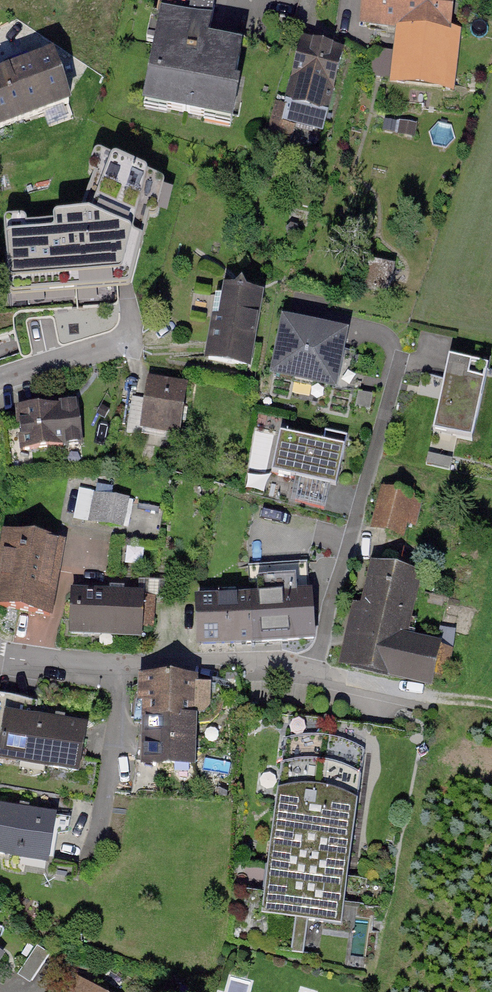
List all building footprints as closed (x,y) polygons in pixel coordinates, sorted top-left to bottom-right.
[(145,99),(168,103),(167,109),(251,125),(276,50),(238,38),(233,51),(207,46),(215,5),(188,0),(160,0),(156,17),(162,18),(145,99)] [(361,22),(403,27),(397,80),(443,86),(453,0),(364,0),(361,22)] [(322,129),(342,53),(300,43),(287,100),(279,98),(264,144),(287,152),(294,127),(281,123),(283,117),(322,129)] [(0,80),(0,128),(69,103),(53,61),(0,80)] [(416,125),(382,118),(379,129),(413,137),(416,125)] [(13,296),(132,286),(160,182),(103,157),(77,223),(26,227),(27,236),(8,238),(13,296)] [(392,266),(368,262),(365,277),(368,287),(382,289),(390,279),(392,266)] [(246,365),(259,296),(226,290),(225,297),(216,295),(212,317),(216,318),(208,358),(246,365)] [(341,339),(287,327),(277,374),(332,386),(335,373),(349,376),(354,353),(339,350),(341,339)] [(472,440),(488,369),(449,361),(433,432),(472,440)] [(184,388),(150,383),(144,426),(178,432),(184,388)] [(373,395),(358,393),(355,408),(370,411),(373,395)] [(76,402),(18,409),(23,450),(80,444),(76,402)] [(322,443),(280,434),(271,474),(300,480),(294,501),(323,509),(330,487),(336,488),(348,436),(325,431),(322,443)] [(400,533),(410,500),(385,493),(376,527),(400,533)] [(126,501),(95,495),(90,521),(121,527),(126,501)] [(6,534),(0,569),(0,606),(50,615),(62,543),(6,534)] [(373,567),(363,609),(409,619),(422,564),(388,556),(385,570),(373,567)] [(253,642),(314,639),(309,564),(249,568),(251,600),(253,642)] [(72,593),(70,634),(141,636),(141,627),(152,628),(155,598),(72,593)] [(199,644),(253,642),(251,600),(196,602),(199,644)] [(363,609),(350,666),(429,684),(431,673),(446,676),(452,650),(404,640),(409,619),(363,609)] [(194,688),(194,681),(140,679),(139,703),(145,703),(144,762),(192,764),(193,723),(199,723),(210,722),(219,713),(222,701),(217,689),(194,688)] [(79,770),(87,726),(35,716),(37,707),(0,700),(0,755),(79,770)] [(308,919),(342,924),(369,729),(289,718),(263,913),(297,918),(292,952),(304,954),(308,919)] [(0,807),(0,853),(20,857),(21,850),(49,855),(53,832),(67,831),(69,819),(0,807)] [(0,953),(0,973),(9,959),(0,953)] [(79,979),(72,991),(101,991),(79,979)]
